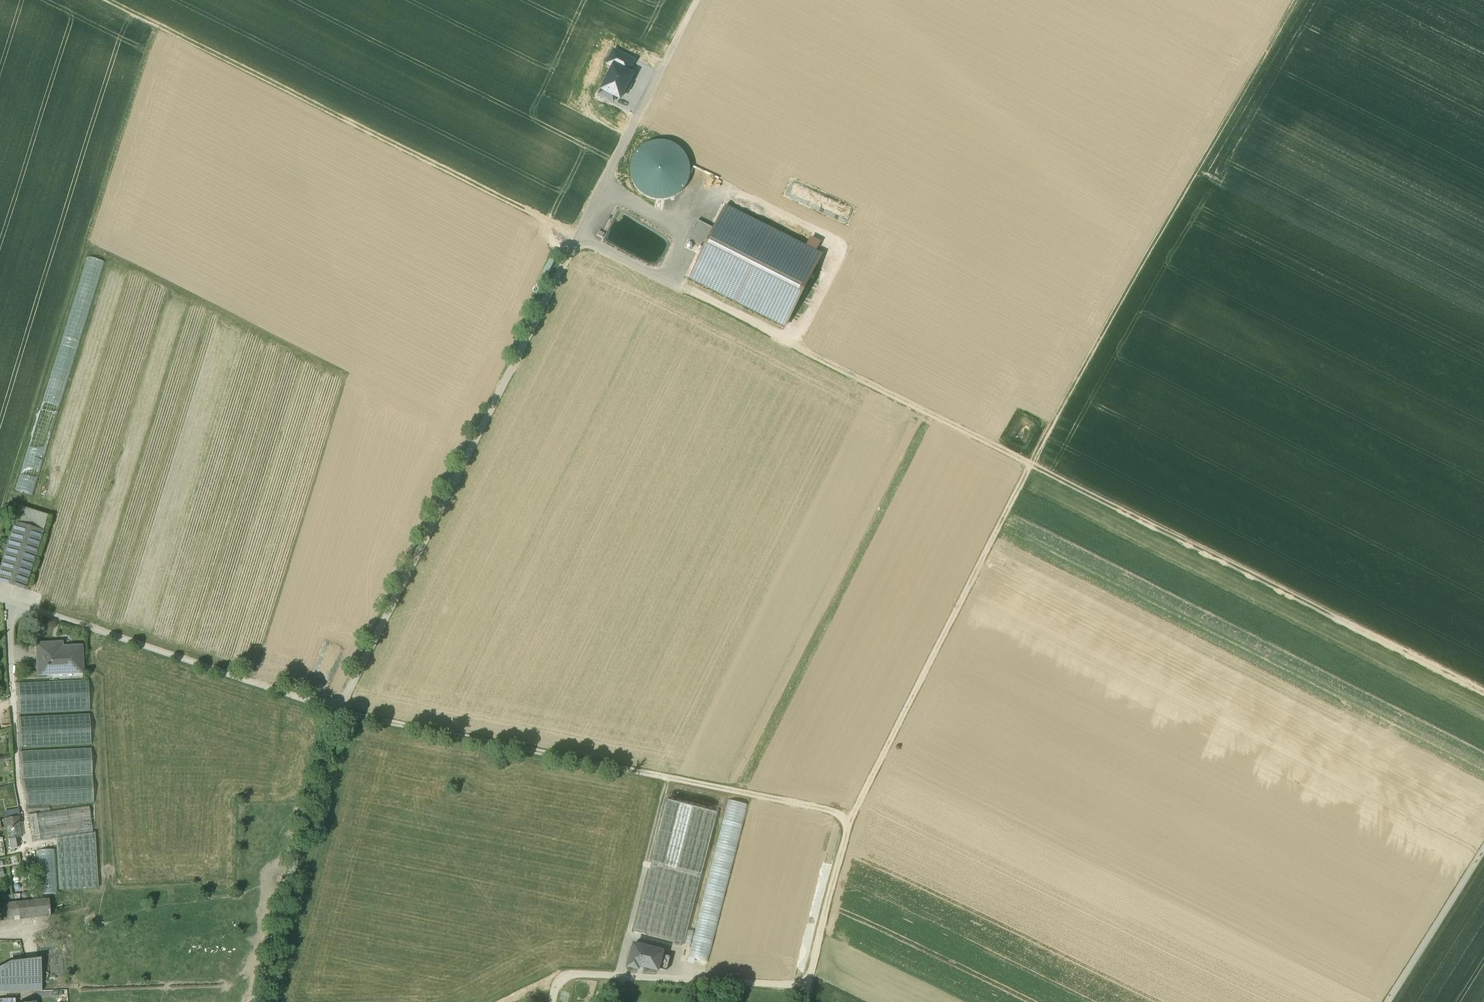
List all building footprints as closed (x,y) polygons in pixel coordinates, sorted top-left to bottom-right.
[(71,2),(104,17),(107,11),(82,0),(72,0),(71,2)] [(614,66),(628,73),(634,61),(614,51),(608,63),(614,66)] [(614,66),(599,94),(613,101),(616,96),(620,99),(625,90),(627,91),(631,85),(628,83),(632,75),(628,73),(614,66)] [(651,142),(636,153),(633,159),(631,170),(635,185),(648,197),(668,199),(685,188),(690,174),(687,156),(671,142),(651,142)] [(713,229),(704,247),(688,278),(785,327),(822,254),(725,205),(713,229)] [(713,229),(698,221),(689,239),(704,247),(713,229)] [(808,236),(805,245),(816,250),(819,240),(808,236)] [(24,464),(16,490),(32,494),(39,468),(24,464)] [(48,515),(19,506),(14,522),(43,531),(48,515)] [(14,522),(0,568),(0,580),(25,588),(43,531),(14,522)] [(81,646),(51,648),(51,643),(36,644),(37,675),(82,673),(81,646)] [(337,671),(331,685),(339,688),(345,675),(337,671)] [(88,681),(16,684),(17,713),(89,710),(88,681)] [(90,714),(18,717),(19,748),(91,745),(90,714)] [(91,748),(19,751),(21,779),(93,776),(91,748)] [(93,776),(21,779),(26,806),(94,803),(93,776)] [(718,809),(668,798),(632,931),(684,944),(718,809)] [(729,801),(689,958),(708,963),(749,806),(729,801)] [(89,806),(28,814),(32,841),(56,837),(93,832),(89,806)] [(19,823),(6,825),(8,839),(17,838),(21,837),(19,823)] [(93,832),(56,837),(60,890),(96,887),(93,832)] [(17,838),(8,839),(10,849),(19,847),(17,838)] [(37,852),(40,894),(58,893),(55,850),(37,852)] [(0,905),(0,921),(52,915),(50,899),(0,905)] [(663,951),(634,943),(628,966),(638,969),(639,965),(658,970),(659,968),(662,955),(663,951)] [(670,957),(662,955),(659,968),(666,970),(670,957)] [(18,961),(12,962),(0,968),(0,992),(22,991),(42,991),(40,958),(18,961)]
